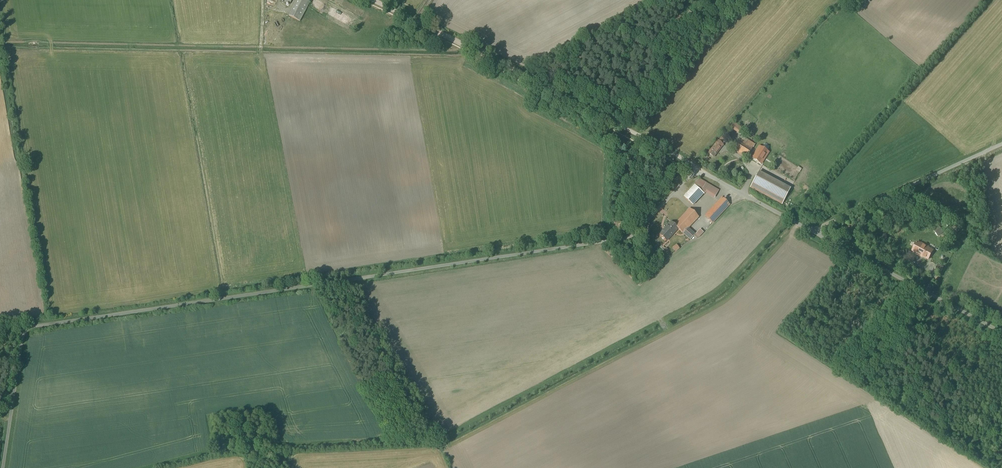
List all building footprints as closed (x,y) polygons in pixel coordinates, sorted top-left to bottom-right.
[(307,8),(310,2),(306,0),(297,0),(289,16),(300,22),(307,8)] [(733,122),(729,127),(739,133),(742,129),(733,122)] [(756,146),(744,138),(734,152),(746,160),(750,155),(765,165),(773,154),(757,144),(756,146)] [(714,158),(724,145),(719,141),(708,154),(714,158)] [(782,206),(791,189),(761,172),(751,189),(782,206)] [(686,197),(696,206),(707,192),(717,196),(720,191),(707,185),(706,187),(701,182),(686,197)] [(724,198),(706,217),(715,225),(732,206),(724,198)] [(701,219),(691,209),(676,226),(670,221),(658,234),(667,242),(678,229),(690,239),(695,233),(692,230),(701,219)] [(922,240),(912,247),(917,254),(927,246),(922,240)]
